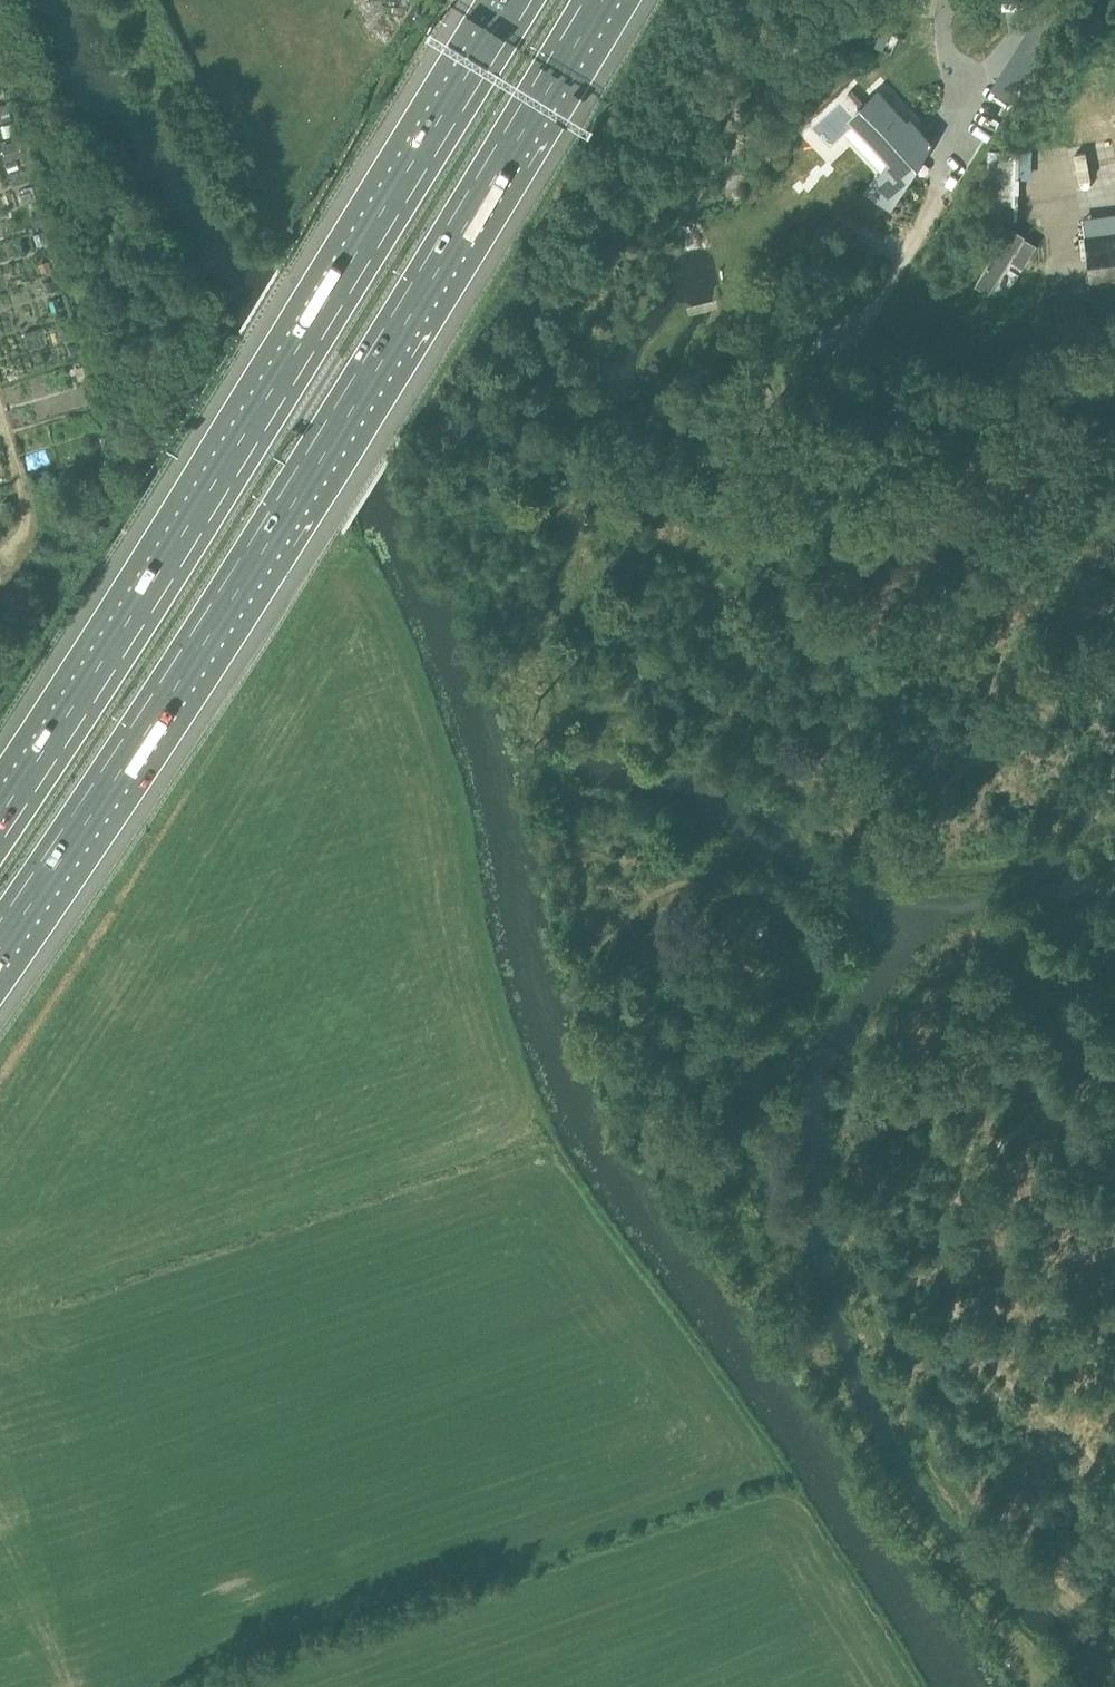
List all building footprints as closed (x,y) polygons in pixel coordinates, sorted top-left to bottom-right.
[(895,154),(866,193),(887,207),(929,143),(913,126),(911,129),(877,92),(850,115),(878,146),(884,142),(895,154)] [(989,149),(987,218),(1019,218),(1020,178),(1032,178),(1032,150),(989,149)] [(1114,284),(1114,232),(1086,236),(1093,287),(1114,284)]
